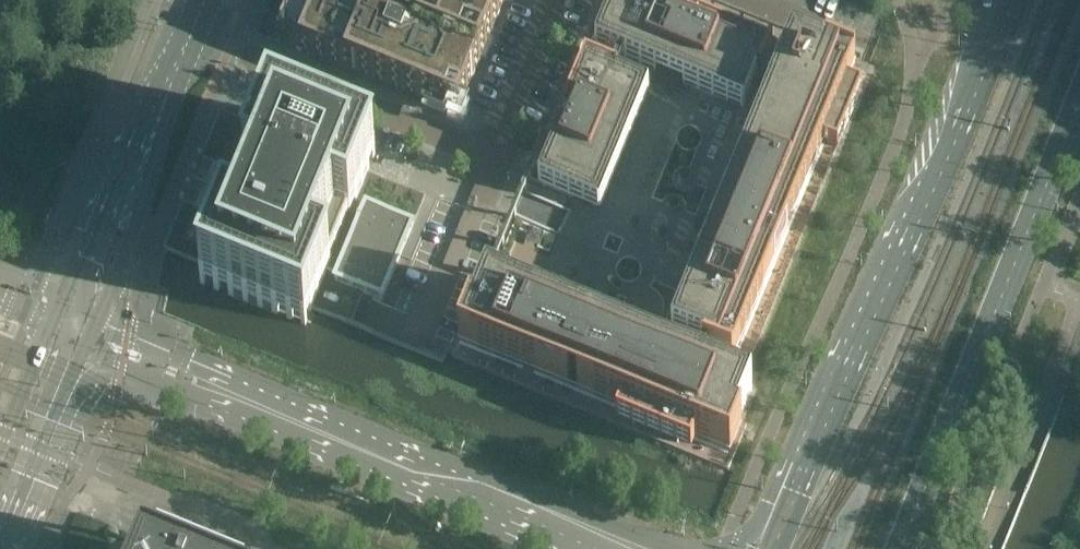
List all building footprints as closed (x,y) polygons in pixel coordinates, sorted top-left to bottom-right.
[(269,43),(289,51),(311,0),(287,0),(269,43)] [(289,51),(464,124),(488,70),(427,45),(331,6),(316,0),(311,0),(289,51)] [(427,45),(488,70),(517,0),(445,0),(427,45)] [(599,28),(602,29),(595,46),(618,56),(612,71),(585,60),(548,151),(553,153),(552,153),(551,153),(539,185),(600,210),(642,106),(609,93),(617,74),(737,123),(759,69),(763,71),(772,47),(657,0),(610,0),(599,28)] [(823,143),(837,149),(862,88),(848,82),(854,67),(855,64),(826,52),(824,55),(792,42),(792,44),(778,77),(672,336),(705,349),(697,368),(487,282),(474,315),(470,313),(458,342),(730,453),(742,425),(739,423),(752,391),(740,386),(702,370),(709,355),(732,364),(823,143)] [(382,301),(401,256),(413,225),(366,206),(365,208),(355,204),(375,154),(270,111),(244,173),(246,173),(227,221),(225,220),(200,282),(305,325),(326,275),(336,279),(335,282),(382,301)]
